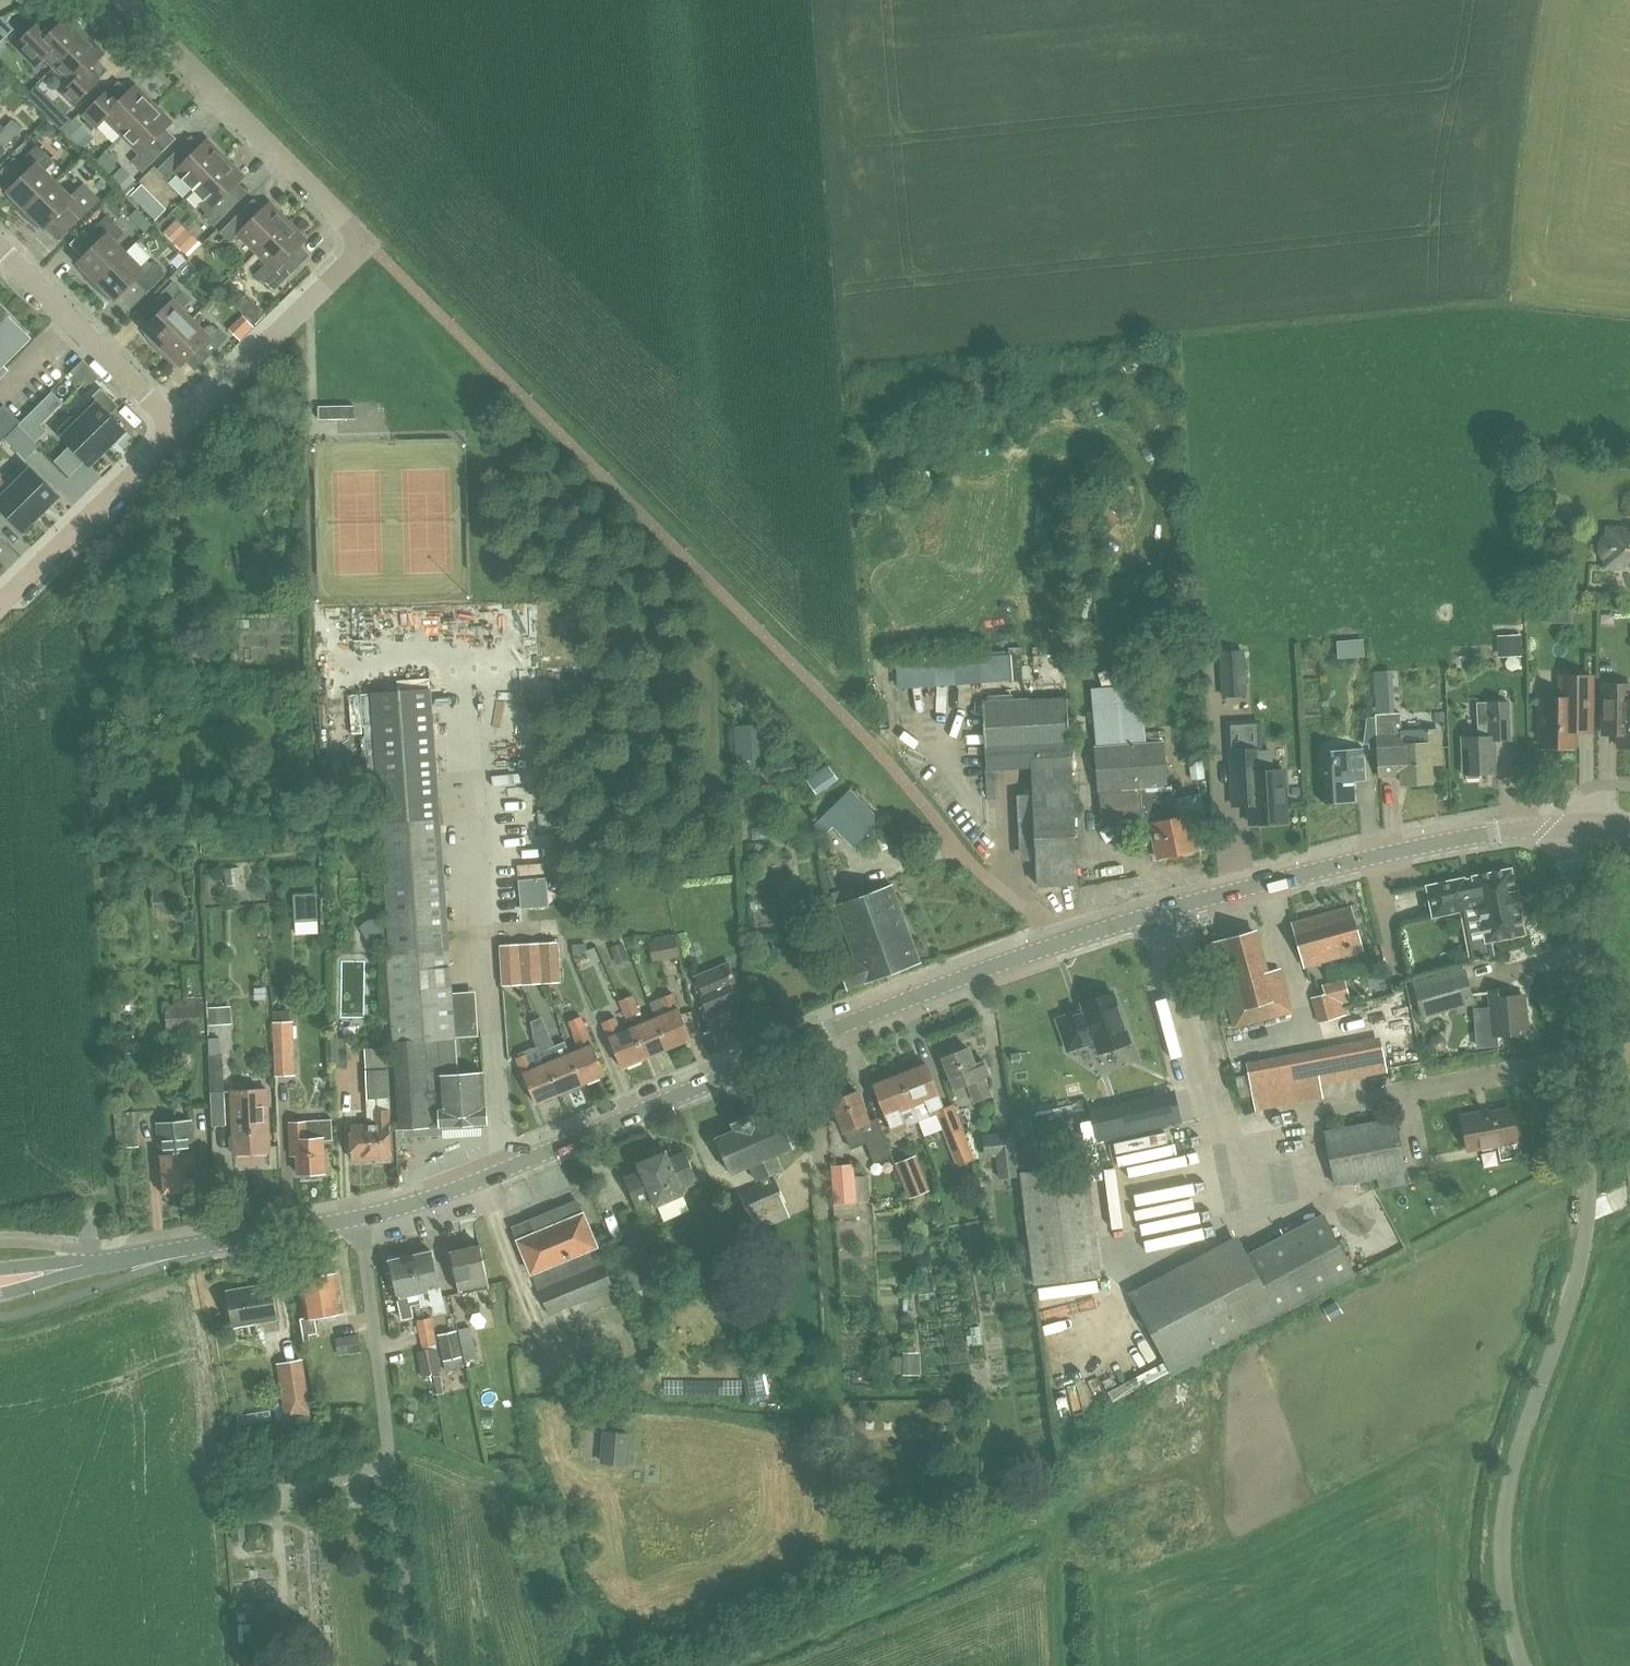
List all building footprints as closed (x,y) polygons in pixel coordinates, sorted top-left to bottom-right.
[(39,25),(18,46),(37,64),(45,56),(55,66),(87,35),(69,16),(55,30),(44,20),(39,25)] [(87,35),(55,66),(73,84),(65,92),(76,103),(96,83),(101,78),(90,68),(105,53),(87,35)] [(107,94),(86,114),(97,125),(105,117),(123,135),(155,103),(137,85),(123,99),(112,89),(107,94)] [(155,103),(123,135),(141,153),(133,161),(144,172),(164,151),(155,143),(156,139),(173,121),(155,103)] [(8,150),(5,147),(23,129),(14,119),(5,128),(0,124),(0,158),(8,150)] [(179,148),(159,169),(169,179),(177,171),(195,189),(227,157),(209,139),(191,156),(187,156),(179,148)] [(28,172),(9,191),(13,195),(10,197),(23,214),(22,214),(23,214),(57,181),(47,171),(56,161),(38,144),(19,163),(28,172)] [(227,157),(195,189),(205,200),(200,205),(207,212),(205,215),(215,225),(235,205),(227,197),(227,193),(245,176),(227,157)] [(57,181),(23,214),(24,215),(40,227),(43,225),(46,228),(50,225),(62,237),(74,225),(100,200),(85,184),(72,196),(57,181)] [(257,252),(289,220),(271,202),(254,219),(249,219),(242,211),(221,232),(231,242),(239,234),(257,252)] [(93,285),(127,252),(117,241),(126,232),(109,214),(89,234),(98,243),(79,262),(83,265),(80,268),(93,284),(93,285)] [(289,220),(257,252),(268,262),(257,273),(274,291),(298,268),(290,260),(290,256),(307,238),(289,220)] [(190,230),(177,243),(190,256),(203,243),(190,230)] [(127,252),(93,285),(94,286),(94,285),(110,298),(113,296),(116,299),(135,281),(148,293),(167,273),(154,261),(152,263),(149,259),(142,259),(138,263),(127,252)] [(164,310),(145,328),(149,332),(146,334),(159,351),(159,352),(193,318),(184,309),(193,299),(184,290),(174,281),(155,300),(164,310)] [(29,332),(28,331),(25,334),(0,309),(0,361),(29,332)] [(193,318),(159,352),(160,352),(176,365),(179,362),(183,366),(201,347),(211,356),(230,337),(221,327),(219,329),(214,325),(208,325),(204,329),(193,318)] [(120,406),(102,387),(75,414),(108,447),(126,430),(111,415),(120,406)] [(21,421),(5,406),(0,411),(0,442),(21,421)] [(319,406),(321,419),(356,418),(356,406),(319,406)] [(19,424),(35,440),(45,430),(29,414),(19,424)] [(108,447),(75,414),(57,431),(91,465),(108,447)] [(19,426),(7,438),(24,455),(36,443),(19,426)] [(41,514),(59,496),(25,462),(8,480),(41,514)] [(31,523),(41,514),(8,480),(0,487),(0,507),(8,515),(24,531),(31,523)] [(1613,528),(1613,532),(1608,532),(1608,536),(1604,539),(1602,542),(1601,550),(1603,554),(1607,557),(1606,561),(1612,561),(1611,566),(1629,567),(1629,529),(1613,528)] [(1007,650),(986,655),(993,684),(1014,679),(1007,650)] [(1246,694),(1243,651),(1221,652),(1224,695),(1246,694)] [(1055,672),(1072,672),(1072,660),(1055,660),(1055,672)] [(1541,697),(1541,746),(1575,746),(1576,732),(1592,732),(1592,712),(1593,675),(1565,675),(1565,697),(1541,697)] [(1135,679),(1098,681),(1101,736),(1150,734),(1148,692),(1136,693),(1135,679)] [(1603,735),(1619,735),(1618,746),(1629,746),(1629,684),(1604,684),(1603,714),(1603,735)] [(377,788),(379,825),(382,864),(388,955),(401,1129),(405,1128),(405,1133),(443,1130),(442,1126),(488,1122),(486,1106),(483,1071),(441,1074),(440,1061),(456,1060),(455,1038),(448,950),(442,859),(439,820),(431,687),(370,692),(377,788)] [(1034,793),(1073,791),(1068,698),(983,702),(986,769),(1033,767),(1034,793)] [(1484,777),(1484,773),(1497,772),(1496,740),(1511,738),(1509,702),(1477,703),(1478,737),(1462,737),(1464,773),(1467,773),(1468,778),(1484,777)] [(1376,713),(1378,745),(1379,775),(1403,774),(1403,783),(1410,783),(1413,787),(1422,787),(1425,782),(1432,782),(1431,758),(1441,758),(1440,730),(1418,731),(1418,737),(1422,736),(1422,743),(1402,744),(1401,712),(1376,713)] [(1159,859),(1198,851),(1190,814),(1172,817),(1165,785),(1168,785),(1165,742),(1095,747),(1098,791),(1099,791),(1102,821),(1142,818),(1151,822),(1159,859)] [(1260,749),(1231,750),(1233,785),(1234,805),(1250,804),(1251,823),(1287,821),(1284,769),(1261,771),(1260,749)] [(1364,749),(1319,752),(1320,778),(1324,778),(1325,801),(1356,799),(1354,780),(1364,779),(1365,779),(1364,749)] [(854,847),(881,819),(851,789),(814,825),(825,836),(833,827),(854,847)] [(1073,791),(1034,793),(1033,793),(1038,885),(1077,883),(1073,791)] [(531,849),(554,844),(552,834),(529,839),(531,849)] [(1434,884),(1426,886),(1432,916),(1440,914),(1480,906),(1487,941),(1525,933),(1520,911),(1522,910),(1518,891),(1516,891),(1512,868),(1473,876),(1473,878),(1464,880),(1464,878),(1434,884)] [(848,987),(920,961),(892,884),(865,894),(860,882),(832,892),(837,904),(836,904),(857,962),(841,968),(848,987)] [(294,890),(295,916),(316,915),(315,889),(294,890)] [(1304,965),(1363,950),(1352,907),(1293,923),(1304,965)] [(1254,930),(1212,942),(1235,1026),(1292,1011),(1280,969),(1266,972),(1254,930)] [(681,956),(676,936),(650,941),(654,962),(681,956)] [(562,967),(561,941),(501,944),(502,970),(562,967)] [(726,1024),(740,1019),(734,1004),(739,1002),(733,987),(738,985),(731,967),(721,971),(719,967),(696,976),(702,991),(699,992),(705,1007),(702,1008),(709,1026),(725,1020),(726,1024)] [(1474,1002),(1464,969),(1414,983),(1423,1016),(1474,1002)] [(1508,996),(1507,989),(1490,991),(1494,1035),(1528,1032),(1526,1007),(1523,1007),(1522,994),(1508,996)] [(1344,1015),(1337,990),(1312,997),(1319,1022),(1344,1015)] [(667,1013),(657,1018),(669,1047),(692,1038),(673,992),(661,998),(667,1013)] [(1095,1040),(1099,1052),(1130,1041),(1113,992),(1082,1002),(1086,1014),(1076,1017),(1075,1013),(1058,1018),(1068,1049),(1095,1040)] [(621,1000),(624,1006),(628,1017),(641,1012),(633,995),(621,1000)] [(172,1051),(186,1050),(185,1032),(206,1031),(204,1003),(166,1005),(167,1034),(170,1033),(172,1051)] [(582,1015),(569,1021),(575,1033),(581,1049),(570,1053),(570,1054),(583,1083),(606,1073),(587,1028),(582,1015)] [(645,1057),(633,1028),(622,1032),(616,1016),(603,1022),(622,1067),(645,1057)] [(657,1018),(633,1028),(645,1057),(669,1047),(657,1018)] [(292,1022),(274,1023),(276,1075),(294,1074),(292,1022)] [(547,1030),(535,1035),(537,1042),(550,1037),(547,1030)] [(550,1037),(537,1042),(540,1048),(542,1053),(546,1064),(547,1063),(559,1093),(568,1089),(573,1091),(581,1087),(583,1083),(570,1054),(570,1053),(566,1042),(554,1047),(550,1037)] [(346,1066),(346,1038),(331,1038),(331,1066),(346,1066)] [(1323,1096),(1320,1083),(1320,1082),(1386,1069),(1382,1046),(1249,1071),(1257,1109),(1323,1096)] [(391,1097),(389,1069),(388,1047),(366,1048),(367,1098),(391,1097)] [(946,1075),(950,1073),(956,1088),(968,1083),(976,1101),(991,1095),(984,1077),(990,1074),(984,1059),(975,1063),(968,1047),(956,1052),(954,1048),(938,1054),(946,1075)] [(529,1052),(517,1057),(536,1103),(541,1101),(544,1103),(554,1099),(554,1095),(559,1093),(547,1063),(546,1064),(542,1053),(540,1048),(529,1052)] [(211,1093),(225,1092),(223,1054),(209,1055),(211,1093)] [(902,1073),(921,1120),(945,1110),(938,1094),(939,1094),(927,1063),(902,1073)] [(921,1120),(902,1073),(874,1084),(886,1115),(887,1115),(893,1131),(921,1120)] [(1129,1081),(1070,1095),(1080,1139),(1139,1126),(1129,1081)] [(235,1153),(271,1151),(268,1089),(232,1090),(235,1153)] [(866,1144),(885,1136),(878,1118),(869,1121),(857,1090),(833,1100),(845,1132),(859,1126),(866,1144)] [(1468,1150),(1517,1141),(1511,1108),(1481,1114),(1481,1111),(1462,1115),(1468,1150)] [(751,1165),(757,1180),(761,1179),(763,1184),(741,1193),(751,1215),(785,1200),(775,1179),(771,1181),(769,1175),(782,1170),(776,1155),(795,1146),(779,1109),(776,1110),(777,1111),(762,1117),(762,1116),(761,1117),(759,1113),(760,1112),(759,1109),(756,1110),(756,1111),(753,1112),(752,1111),(749,1112),(750,1114),(740,1118),(739,1116),(736,1118),(737,1119),(734,1121),(733,1120),(730,1121),(730,1122),(731,1122),(734,1128),(733,1129),(719,1136),(719,1135),(715,1136),(731,1174),(751,1165)] [(375,1163),(391,1163),(390,1110),(375,1110),(376,1124),(351,1125),(352,1159),(375,1159),(375,1163)] [(116,1112),(117,1129),(137,1128),(136,1111),(116,1112)] [(1396,1118),(1326,1132),(1336,1183),(1406,1170),(1396,1118)] [(163,1193),(181,1191),(199,1189),(196,1153),(194,1153),(191,1120),(178,1122),(158,1123),(161,1156),(160,1156),(163,1193)] [(319,1178),(319,1173),(325,1172),(324,1140),(333,1139),(332,1120),(291,1122),(292,1155),(297,1155),(298,1173),(305,1173),(305,1179),(319,1178)] [(1317,1122),(1298,1126),(1300,1136),(1319,1132),(1317,1122)] [(957,1165),(975,1159),(963,1128),(945,1135),(957,1165)] [(875,1169),(895,1161),(889,1145),(869,1153),(875,1169)] [(682,1186),(698,1179),(685,1150),(669,1157),(666,1150),(637,1162),(640,1169),(625,1176),(637,1205),(653,1198),(656,1206),(685,1193),(682,1186)] [(1017,1150),(998,1152),(1000,1175),(1020,1173),(1017,1150)] [(910,1199),(924,1193),(910,1159),(897,1165),(910,1199)] [(1087,1163),(1021,1170),(1035,1281),(1100,1273),(1087,1163)] [(856,1201),(854,1165),(832,1167),(834,1203),(856,1201)] [(1404,1171),(1378,1176),(1380,1189),(1407,1184),(1404,1171)] [(513,1227),(519,1240),(518,1240),(532,1273),(532,1272),(539,1289),(549,1314),(614,1287),(603,1262),(596,1246),(596,1245),(583,1213),(582,1213),(577,1200),(525,1222),(513,1227)] [(1132,1293),(1172,1370),(1219,1345),(1355,1273),(1324,1215),(1247,1256),(1237,1237),(1132,1293)] [(459,1290),(489,1284),(481,1246),(451,1252),(459,1290)] [(414,1255),(412,1256),(420,1291),(418,1292),(421,1305),(432,1302),(434,1312),(445,1310),(433,1251),(430,1252),(425,1248),(416,1250),(414,1255)] [(393,1260),(390,1260),(403,1319),(413,1316),(408,1294),(418,1292),(420,1291),(412,1256),(409,1256),(404,1253),(395,1255),(393,1260)] [(314,1316),(344,1312),(337,1272),(300,1278),(307,1317),(301,1318),(305,1339),(310,1339),(309,1333),(317,1332),(314,1316)] [(273,1283),(228,1291),(233,1325),(234,1325),(255,1322),(279,1318),(273,1283)] [(425,1318),(431,1345),(438,1343),(432,1316),(425,1318)] [(431,1345),(425,1318),(417,1319),(422,1346),(431,1345)] [(444,1360),(462,1356),(463,1356),(457,1330),(439,1334),(444,1360)] [(339,1354),(362,1351),(359,1334),(336,1337),(339,1354)] [(432,1348),(418,1351),(422,1375),(437,1373),(442,1372),(438,1347),(432,1348)] [(284,1402),(310,1399),(302,1358),(277,1363),(284,1402)] [(1075,1398),(1066,1400),(1070,1421),(1079,1419),(1075,1398)] [(629,1433),(605,1431),(603,1462),(626,1464),(629,1433)] [(246,1540),(245,1522),(232,1522),(232,1523),(234,1541),(246,1540)]
